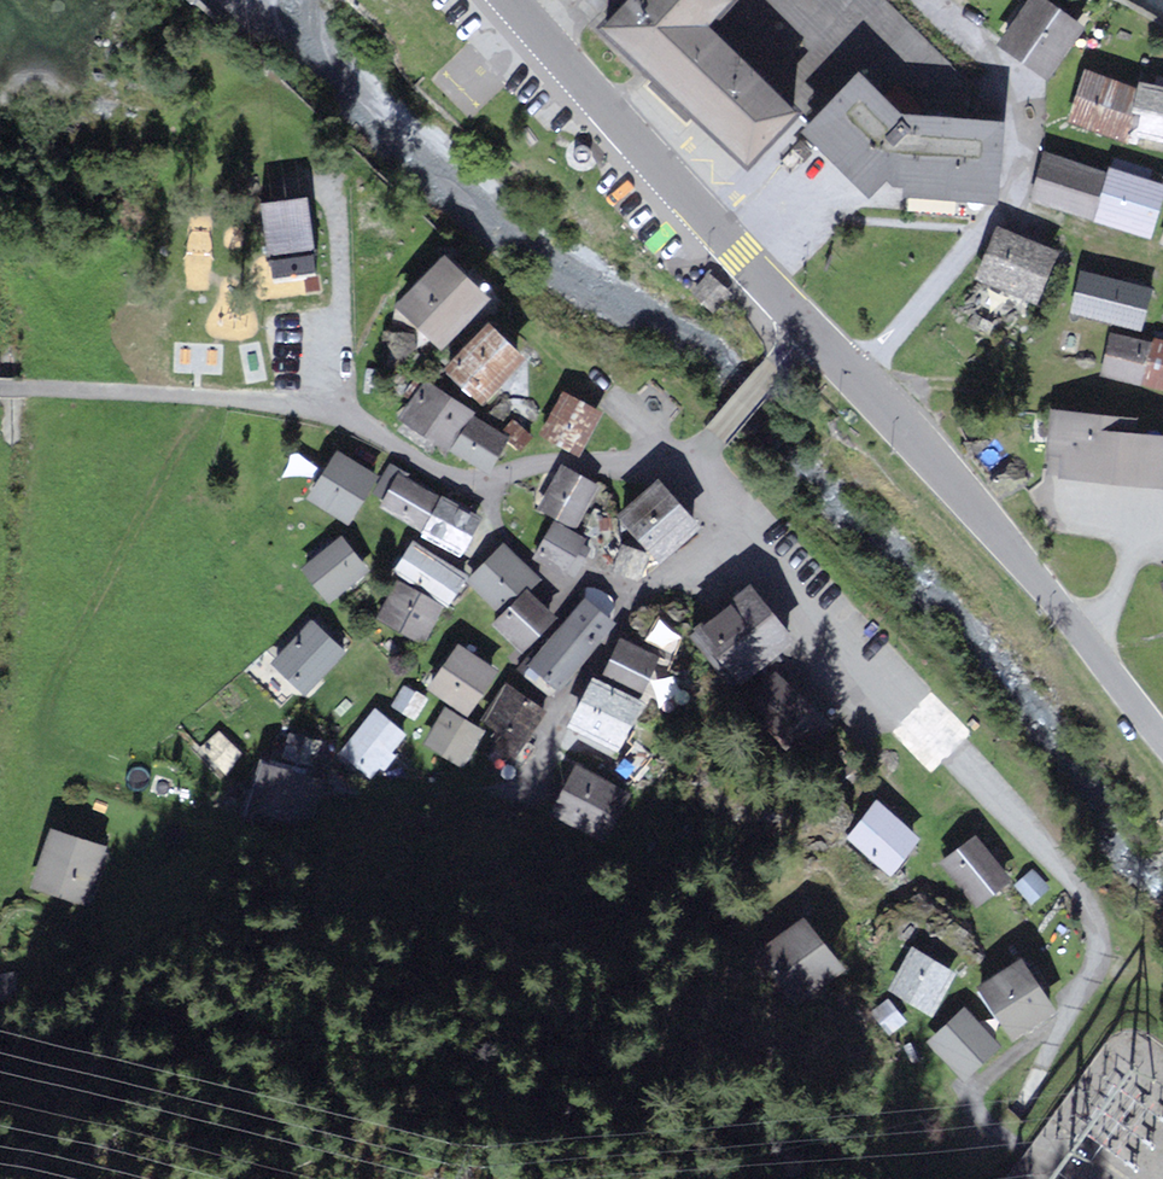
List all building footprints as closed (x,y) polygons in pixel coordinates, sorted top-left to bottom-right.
[(592,24),(744,162),(794,107),(704,25),(726,0),(615,0),(592,24)] [(987,48),(1039,85),(1082,26),(1045,0),(1022,0),(987,48)] [(1135,88),(1082,73),(1068,120),(1121,135),(1135,88)] [(902,117),(861,76),(807,130),(869,191),(876,184),(892,182),(903,193),(988,197),(992,121),(902,117)] [(1139,82),(1124,142),(1162,150),(1162,87),(1139,82)] [(1103,170),(1046,147),(1021,201),(1089,225),(1103,170)] [(1106,169),(1092,223),(1147,241),(1162,194),(1162,186),(1106,169)] [(307,197),(259,204),(267,257),(315,250),(307,197)] [(994,230),(974,278),(1037,305),(1057,256),(994,230)] [(446,257),(396,303),(437,346),(486,301),(446,257)] [(1154,286),(1076,267),(1067,309),(1144,328),(1154,286)] [(503,327),(459,372),(491,410),(543,363),(503,327)] [(1097,340),(1088,383),(1162,399),(1162,354),(1097,340)] [(436,387),(407,422),(449,451),(483,416),(436,387)] [(572,393),(544,435),(581,456),(613,415),(572,393)] [(1045,410),(1042,456),(1062,457),(1061,478),(1162,484),(1162,440),(1127,438),(1129,414),(1045,410)] [(485,423),(460,452),(491,469),(514,445),(485,423)] [(386,480),(343,452),(310,502),(353,530),(386,480)] [(606,487),(572,467),(548,508),(582,528),(606,487)] [(402,473),(382,510),(423,532),(443,495),(402,473)] [(715,527),(672,480),(625,521),(668,570),(715,527)] [(446,499),(424,539),(467,560),(487,516),(446,499)] [(588,538),(560,524),(546,552),(573,566),(588,538)] [(349,539),(306,571),(331,605),(374,573),(349,539)] [(472,581),(415,544),(394,574),(450,610),(472,581)] [(512,545),(479,574),(507,609),(545,576),(512,545)] [(638,574),(644,554),(625,548),(618,567),(638,574)] [(755,582),(713,621),(762,675),(804,636),(755,582)] [(447,612),(399,587),(381,622),(429,647),(447,612)] [(535,592),(495,631),(528,656),(564,616),(535,592)] [(591,601),(530,671),(566,694),(622,625),(591,601)] [(316,622),(274,665),(306,702),(351,654),(316,622)] [(626,637),(608,677),(649,698),(666,657),(626,637)] [(463,643),(432,692),(478,721),(509,673),(463,643)] [(601,679),(575,726),(622,751),(647,706),(601,679)] [(791,682),(754,718),(793,758),(833,723),(791,682)] [(405,686),(394,704),(414,716),(425,699),(405,686)] [(543,711),(507,686),(486,716),(502,727),(497,734),(500,747),(497,745),(489,757),(508,770),(522,764),(534,747),(523,740),(543,711)] [(379,709),(337,757),(365,782),(407,734),(379,709)] [(448,710),(427,748),(465,769),(487,731),(448,710)] [(201,748),(224,771),(241,753),(219,731),(201,748)] [(634,779),(651,759),(633,746),(618,764),(634,779)] [(316,779),(269,763),(255,805),(301,821),(316,779)] [(578,767),(546,816),(601,847),(633,801),(578,767)] [(872,806),(842,842),(891,883),(919,848),(872,806)] [(107,856),(57,835),(34,890),(84,911),(107,856)] [(963,842),(933,870),(972,912),(1002,884),(963,842)] [(1029,900),(1044,886),(1031,872),(1016,885),(1029,900)] [(792,925),(758,953),(802,1007),(837,978),(792,925)] [(912,946),(886,990),(932,1017),(958,973),(912,946)] [(1005,965),(961,995),(997,1049),(1041,1019),(1005,965)] [(0,978),(0,1001),(12,999),(10,990),(16,989),(13,975),(0,978)] [(907,1023),(888,999),(871,1012),(889,1037),(907,1023)] [(990,1053),(952,1012),(917,1045),(956,1086),(990,1053)]
